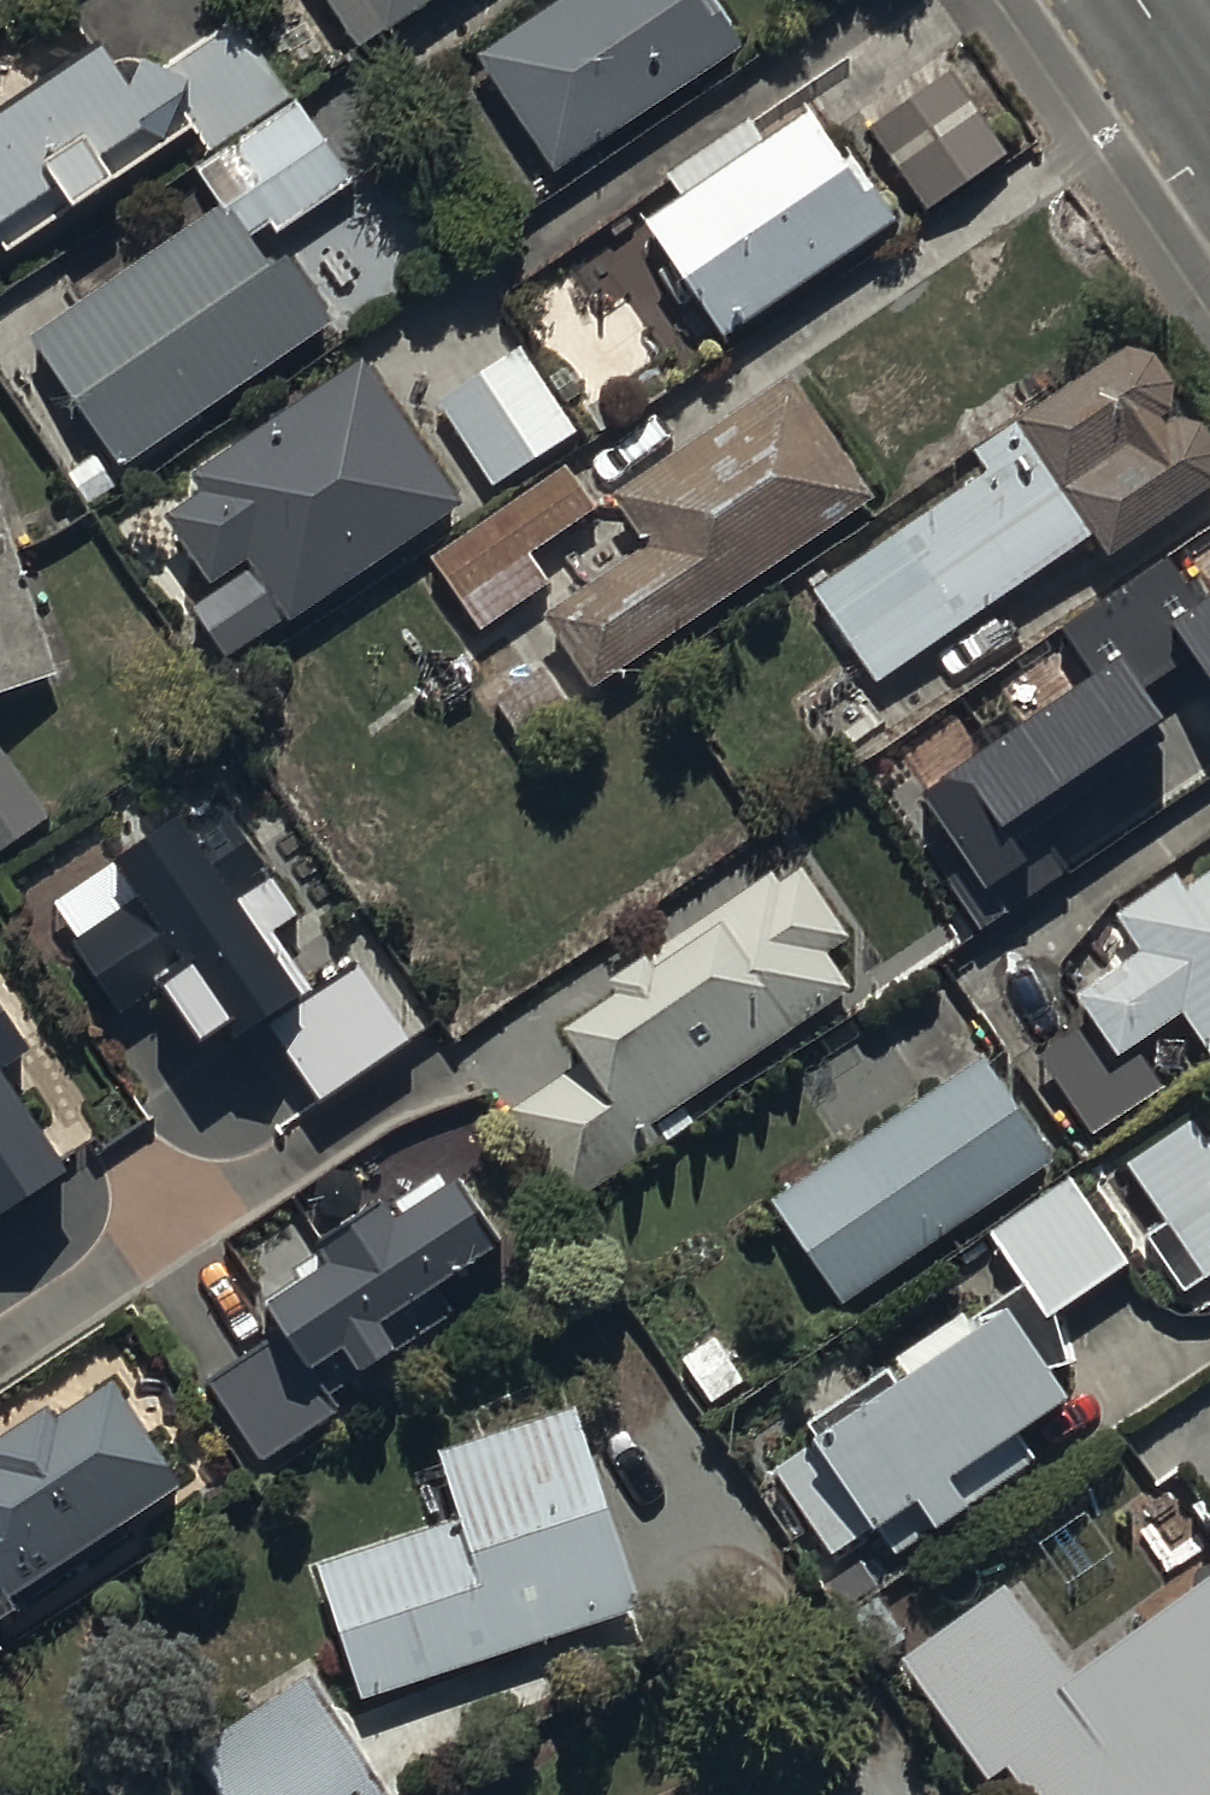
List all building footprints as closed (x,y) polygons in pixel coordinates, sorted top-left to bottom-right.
[(12,0),(0,0),(0,8),(12,0)] [(358,59),(444,0),(318,0),(358,59)] [(475,67),(554,183),(741,56),(703,0),(573,0),(475,67)] [(0,141),(0,255),(6,264),(67,224),(72,231),(116,202),(110,193),(192,138),(208,162),(290,107),(234,22),(123,96),(106,70),(0,141)] [(954,78),(871,133),(928,220),(1011,165),(954,78)] [(275,285),(247,245),(266,232),(275,244),(351,191),(294,111),(195,180),(219,214),(30,347),(124,481),(335,333),(293,272),(275,285)] [(680,204),(643,229),(724,350),(899,232),(848,155),(839,161),(812,120),(765,152),(749,128),(666,184),(680,204)] [(517,352),(436,409),(495,493),(576,436),(517,352)] [(812,592),(878,690),(1092,548),(1107,570),(1209,501),(1209,448),(1199,432),(1163,433),(1173,427),(1172,392),(1152,365),(1129,361),(974,464),(984,478),(812,592)] [(191,558),(185,612),(226,670),(287,628),(291,634),(460,516),(361,372),(188,492),(198,507),(169,527),(191,558)] [(544,624),(591,695),(875,505),(793,383),(609,507),(643,558),(544,624)] [(565,471),(428,566),(481,642),(552,593),(530,561),(596,515),(565,471)] [(56,681),(0,522),(0,701),(56,681)] [(922,793),(970,863),(946,880),(979,928),(1064,870),(1027,815),(1166,720),(1144,687),(1193,654),(1209,678),(1209,594),(1199,602),(1168,556),(1060,629),(1092,677),(922,793)] [(50,828),(0,755),(0,862),(50,828)] [(133,897),(70,941),(119,1012),(164,981),(201,1035),(221,1022),(235,1041),(265,1021),(319,1100),(408,1039),(356,964),(314,993),(271,931),(296,913),(227,813),(200,832),(182,806),(106,858),(133,897)] [(578,1069),(506,1117),(571,1213),(663,1151),(650,1132),(852,997),(825,958),(847,943),(802,875),(779,891),(772,880),(640,969),(644,974),(608,999),(618,1013),(564,1049),(578,1069)] [(1185,897),(1175,882),(1110,925),(1135,963),(1075,1003),(1115,1065),(1181,1022),(1209,1066),(1209,880),(1185,897)] [(28,1039),(0,999),(0,1058),(28,1039)] [(1078,1035),(1037,1062),(1090,1141),(1165,1091),(1147,1064),(1113,1087),(1078,1035)] [(68,1157),(0,1059),(0,1204),(68,1157)] [(1054,1174),(982,1066),(770,1207),(841,1315),(1054,1174)] [(1209,1284),(1209,1151),(1190,1122),(1123,1168),(1162,1225),(1145,1237),(1187,1299),(1209,1284)] [(275,1328),(208,1374),(262,1452),(332,1404),(324,1392),(351,1372),(357,1380),(393,1355),(389,1349),(447,1309),(435,1292),(502,1246),(456,1179),(391,1223),(386,1214),(324,1257),(329,1264),(263,1310),(272,1322),(275,1328)] [(1071,1183),(987,1239),(1047,1330),(1132,1273),(1071,1183)] [(904,1379),(773,1474),(837,1563),(869,1540),(878,1552),(918,1522),(935,1545),(1040,1469),(1025,1448),(1068,1417),(1005,1330),(982,1347),(940,1290),(874,1338),(904,1379)] [(28,1630),(17,1612),(181,1502),(115,1398),(56,1436),(51,1427),(0,1459),(0,1647),(28,1630)] [(457,1529),(319,1572),(362,1710),(641,1623),(577,1419),(437,1463),(457,1529)] [(1074,1693),(1004,1597),(899,1673),(984,1791),(1004,1777),(1016,1794),(1209,1794),(1209,1594),(1074,1693)] [(192,1763),(212,1794),(379,1794),(308,1681),(187,1756),(192,1763)]
